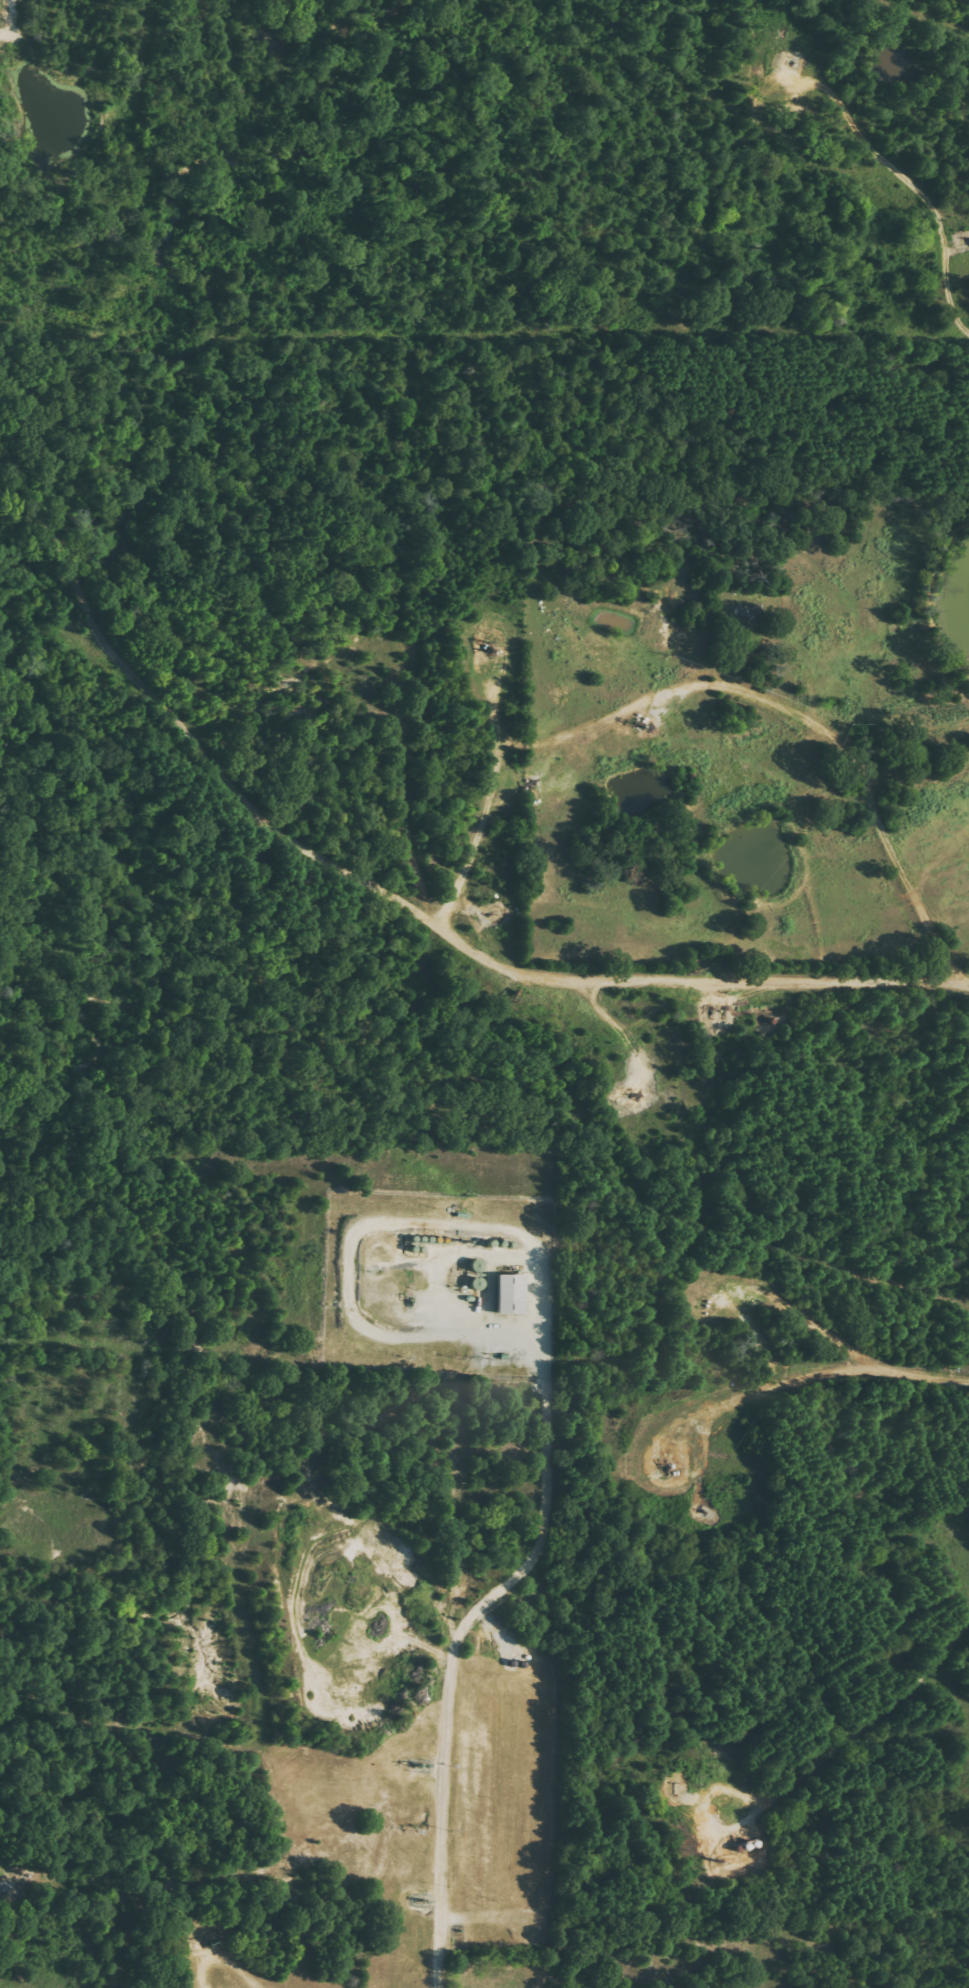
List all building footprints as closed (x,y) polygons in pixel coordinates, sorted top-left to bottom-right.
[(490,1314),(519,1315),(520,1276),(491,1276),(490,1314)]
